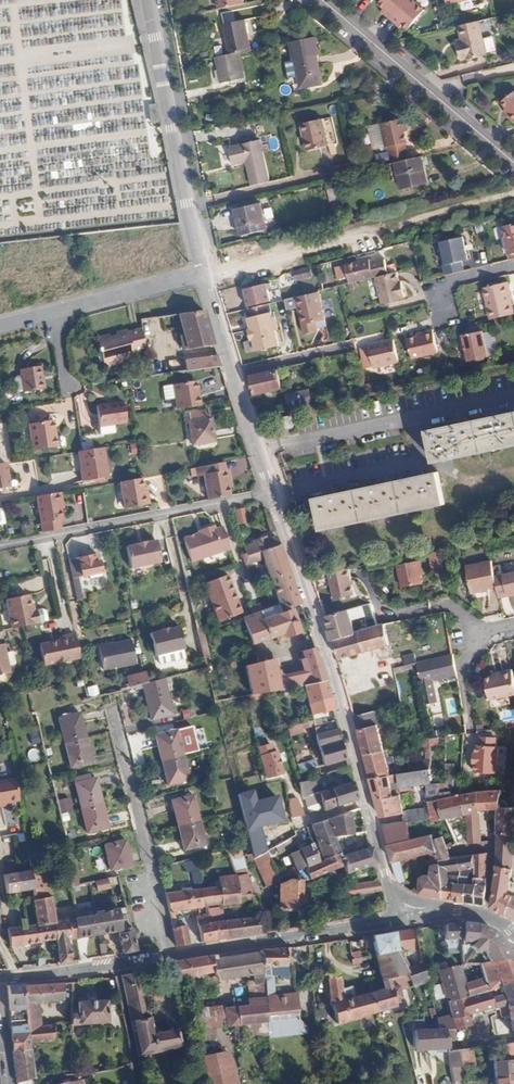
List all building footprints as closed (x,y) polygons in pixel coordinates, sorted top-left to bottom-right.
[(387,17),(402,0),(377,0),(375,2),(383,8),(381,11),(387,17)] [(387,17),(394,23),(396,20),(404,27),(421,8),(412,0),(402,0),(387,17)] [(231,52),(252,49),(246,19),(225,23),(231,52)] [(460,27),(482,23),(481,19),(459,23),(460,27)] [(457,49),(486,43),(482,23),(460,27),(462,41),(456,42),(457,49)] [(288,42),(295,83),(319,79),(310,37),(288,42)] [(489,59),(486,43),(457,49),(461,65),(489,59)] [(231,52),(217,55),(221,79),(243,76),(238,51),(231,52)] [(319,79),(295,83),(295,87),(319,82),(319,79)] [(502,114),(508,122),(513,117),(513,90),(512,88),(496,101),(504,112),(502,114)] [(389,146),(393,162),(395,161),(408,158),(404,142),(407,141),(401,118),(380,123),(386,146),(389,146)] [(320,122),(298,127),(305,154),(326,149),(320,122)] [(260,140),(229,148),(233,165),(245,162),(251,185),(270,180),(260,140)] [(427,181),(421,155),(408,158),(395,161),(402,187),(427,181)] [(260,203),(235,209),(241,235),(266,230),(260,203)] [(507,244),(513,242),(513,224),(512,225),(512,222),(506,224),(508,235),(506,236),(507,244)] [(443,260),(467,254),(463,235),(439,241),(443,260)] [(468,258),(467,254),(443,260),(444,263),(441,264),(443,274),(464,270),(461,259),(468,258)] [(375,276),(385,274),(381,259),(369,262),(368,261),(344,267),(348,283),(375,276)] [(309,267),(293,271),(294,277),(310,273),(309,267)] [(398,280),(396,271),(385,274),(375,276),(381,302),(402,297),(402,296),(405,295),(402,285),(399,285),(398,280)] [(483,286),(490,318),(513,313),(506,281),(483,286)] [(266,283),(245,288),(246,295),(245,295),(248,306),(270,300),(266,283)] [(319,290),(296,295),(299,305),(300,305),(301,310),(300,310),(302,322),(316,319),(325,317),(319,290)] [(268,302),(245,307),(250,328),(247,329),(250,339),(253,338),(255,350),(278,344),(274,329),(271,315),(268,302)] [(182,347),(212,344),(206,326),(202,310),(177,314),(183,334),(179,334),(182,347)] [(142,331),(181,326),(177,314),(140,319),(142,331)] [(316,319),(302,322),(304,330),(306,331),(316,329),(317,328),(316,319)] [(143,345),(142,331),(141,324),(126,328),(126,326),(116,329),(117,333),(109,335),(107,331),(96,334),(99,346),(98,346),(99,349),(100,349),(105,365),(125,360),(123,354),(132,352),(132,349),(143,345)] [(481,329),(462,334),(467,359),(486,355),(481,329)] [(436,350),(432,332),(424,333),(416,335),(406,337),(410,356),(436,350)] [(369,342),(370,346),(392,341),(392,337),(369,342)] [(392,341),(370,346),(374,364),(396,360),(392,341)] [(186,370),(219,366),(216,355),(184,359),(186,370)] [(170,372),(186,370),(185,362),(169,364),(170,372)] [(41,365),(21,367),(21,374),(16,375),(14,378),(15,389),(18,391),(24,390),(24,391),(44,388),(41,365)] [(277,369),(251,374),(255,392),(281,387),(277,369)] [(176,408),(200,404),(197,388),(194,388),(192,380),(162,384),(165,399),(175,397),(176,408)] [(287,394),(289,408),(311,403),(308,389),(287,394)] [(125,421),(121,400),(96,404),(100,433),(114,431),(113,423),(125,421)] [(432,426),(439,459),(513,442),(513,408),(432,426)] [(191,443),(213,440),(209,418),(208,419),(207,409),(188,413),(189,421),(188,421),(191,443)] [(290,415),(281,417),(283,426),(291,424),(290,415)] [(49,430),(48,419),(28,422),(32,449),(56,445),(53,429),(49,430)] [(81,450),(98,447),(95,430),(79,433),(81,450)] [(105,476),(101,447),(98,447),(81,450),(75,451),(80,480),(105,476)] [(206,501),(228,497),(226,485),(223,469),(221,461),(195,467),(197,474),(202,473),(206,501)] [(440,469),(319,495),(326,528),(447,501),(440,469)] [(143,489),(141,477),(121,481),(125,507),(145,504),(143,489)] [(43,533),(62,529),(61,521),(63,520),(60,510),(59,502),(63,502),(61,491),(36,496),(43,533)] [(243,508),(233,509),(235,524),(246,523),(243,508)] [(229,548),(222,526),(215,528),(214,527),(210,525),(203,527),(202,531),(183,538),(191,561),(229,548)] [(279,545),(275,535),(266,538),(265,535),(253,539),(254,542),(244,545),(247,555),(279,545)] [(125,547),(130,568),(159,561),(155,540),(142,542),(142,543),(138,544),(137,543),(134,544),(134,545),(125,547)] [(246,552),(241,553),(245,562),(262,557),(270,577),(288,571),(279,545),(247,555),(246,552)] [(437,548),(426,550),(429,566),(441,564),(437,548)] [(96,553),(70,558),(78,598),(96,594),(95,590),(88,591),(85,573),(99,570),(96,553)] [(493,575),(490,558),(463,564),(468,592),(482,590),(482,588),(495,585),(493,575)] [(419,582),(417,574),(416,568),(419,567),(418,559),(394,563),(398,586),(419,582)] [(348,567),(329,571),(334,597),(353,593),(348,567)] [(281,609),(291,606),(299,603),(288,571),(270,577),(279,603),(281,609)] [(497,597),(506,596),(506,593),(513,591),(513,571),(493,575),(495,585),(497,597)] [(228,573),(205,581),(218,619),(241,612),(228,573)] [(11,626),(47,617),(44,607),(41,606),(36,607),(31,608),(29,599),(27,592),(5,598),(5,603),(11,626)] [(371,601),(363,604),(371,627),(377,626),(371,601)] [(279,603),(242,616),(252,642),(256,641),(276,634),(279,641),(286,639),(284,635),(299,630),(291,606),(281,609),(279,603)] [(363,604),(326,615),(333,638),(355,632),(352,618),(366,614),(363,604)] [(355,632),(333,638),(338,657),(389,644),(385,623),(377,626),(371,627),(355,632)] [(162,629),(151,632),(156,654),(186,648),(180,626),(169,628),(169,629),(163,631),(162,629)] [(79,657),(74,633),(59,636),(59,640),(57,641),(61,657),(43,661),(44,663),(79,657)] [(61,657),(57,641),(40,644),(43,661),(61,657)] [(132,641),(99,647),(103,668),(136,662),(132,641)] [(0,644),(0,675),(12,672),(5,643),(0,644)] [(389,644),(363,651),(368,672),(393,666),(389,644)] [(317,657),(314,647),(301,650),(305,668),(274,676),(272,657),(246,664),(253,692),(303,683),(325,679),(326,679),(318,656),(317,657)] [(454,666),(452,653),(440,656),(440,660),(423,664),(424,673),(454,666)] [(513,669),(497,672),(498,675),(493,676),(484,677),(489,698),(513,693),(513,676),(513,669)] [(145,671),(127,676),(129,685),(147,680),(145,671)] [(425,678),(422,677),(428,702),(432,701),(426,672),(424,673),(425,678)] [(163,678),(149,681),(142,683),(151,718),(172,713),(163,678)] [(330,695),(325,679),(303,683),(310,712),(334,708),(331,695),(330,695)] [(88,697),(98,694),(95,684),(85,687),(88,697)] [(79,710),(58,716),(70,765),(91,760),(79,710)] [(365,724),(376,722),(374,712),(363,713),(365,724)] [(304,729),(302,721),(289,725),(290,733),(304,729)] [(377,727),(358,731),(364,753),(383,749),(377,727)] [(176,728),(155,734),(167,783),(188,778),(176,728)] [(341,739),(338,729),(315,733),(318,745),(341,739)] [(129,743),(143,739),(141,730),(126,734),(129,743)] [(31,743),(38,743),(37,733),(30,733),(31,743)] [(346,759),(341,739),(318,745),(323,764),(346,759)] [(498,745),(476,743),(475,752),(474,752),(474,762),(475,762),(474,771),(497,772),(498,745)] [(383,749),(364,753),(370,777),(389,773),(388,766),(383,749)] [(277,753),(261,757),(265,770),(281,766),(277,753)] [(316,759),(298,762),(299,769),(318,765),(316,759)] [(412,763),(388,766),(389,773),(397,772),(410,770),(413,770),(412,763)] [(430,767),(413,770),(415,781),(431,779),(430,767)] [(410,770),(397,772),(398,779),(399,779),(400,783),(412,782),(410,770)] [(90,777),(89,772),(73,776),(87,831),(108,827),(96,776),(92,777),(90,777)] [(397,772),(389,773),(390,781),(398,779),(397,772)] [(389,773),(370,777),(380,815),(403,811),(399,793),(393,794),(390,781),(389,773)] [(14,775),(0,777),(0,803),(3,803),(2,799),(11,797),(17,796),(14,775)] [(308,779),(297,783),(301,797),(313,793),(308,779)] [(316,790),(322,809),(356,799),(351,780),(316,790)] [(253,789),(236,793),(250,853),(252,860),(267,851),(261,828),(285,822),(278,793),(255,798),(253,789)] [(478,790),(460,794),(465,814),(479,812),(479,808),(478,790)] [(487,790),(478,790),(479,808),(487,808),(487,790)] [(501,790),(487,790),(487,808),(498,808),(498,805),(501,805),(501,790)] [(193,794),(172,799),(184,848),(205,843),(193,794)] [(465,814),(460,794),(439,799),(441,818),(447,817),(465,814)] [(298,797),(287,798),(291,817),(302,815),(298,797)] [(69,798),(58,799),(60,812),(71,810),(69,798)] [(441,818),(439,799),(427,801),(429,808),(431,817),(431,820),(441,818)] [(501,805),(498,805),(498,808),(497,833),(513,834),(513,806),(501,805)] [(410,810),(412,821),(431,817),(429,808),(420,809),(420,808),(410,810)] [(350,810),(327,817),(333,836),(334,835),(353,833),(350,810)] [(479,812),(465,814),(466,828),(480,826),(479,812)] [(327,817),(311,823),(317,840),(323,858),(340,852),(334,835),(333,836),(327,817)] [(457,843),(447,817),(442,818),(452,844),(457,843)] [(408,821),(382,823),(388,844),(410,839),(408,821)] [(311,823),(305,825),(312,842),(317,840),(311,823)] [(480,826),(466,828),(468,843),(480,842),(480,826)] [(513,846),(513,834),(497,833),(496,875),(491,906),(513,917),(513,884),(510,882),(513,849),(513,846)] [(410,839),(388,844),(393,861),(431,852),(437,851),(433,838),(432,834),(410,839)] [(350,835),(351,845),(363,845),(363,835),(350,835)] [(437,851),(431,852),(433,863),(442,862),(442,859),(450,858),(442,836),(433,838),(437,851)] [(124,838),(103,843),(109,868),(131,863),(124,838)] [(320,861),(312,842),(299,848),(299,849),(306,867),(320,861)] [(371,846),(356,851),(362,868),(374,865),(377,864),(371,846)] [(246,867),(240,847),(227,850),(233,871),(246,867)] [(306,867),(299,849),(290,852),(298,871),(305,867),(306,867)] [(280,879),(267,851),(252,860),(265,885),(280,879)] [(356,851),(341,856),(340,856),(343,865),(346,873),(362,868),(356,851)] [(324,859),(320,861),(306,867),(305,867),(307,873),(309,877),(343,865),(340,856),(341,856),(340,852),(323,858),(324,859)] [(487,852),(474,854),(474,868),(474,878),(487,877),(487,852)] [(474,854),(459,856),(460,869),(474,868),(474,854)] [(442,859),(442,862),(443,868),(460,869),(459,856),(442,859)] [(398,883),(407,881),(401,861),(392,863),(398,883)] [(421,877),(420,892),(443,897),(444,883),(443,874),(443,868),(442,862),(433,863),(431,874),(425,874),(421,877)] [(201,886),(196,863),(190,864),(195,887),(201,886)] [(43,867),(29,868),(30,869),(33,888),(34,898),(48,896),(47,889),(43,867)] [(305,867),(298,871),(300,876),(307,873),(305,867)] [(244,868),(234,870),(236,875),(238,894),(252,892),(244,868)] [(33,888),(30,869),(4,872),(7,891),(33,888)] [(117,874),(111,875),(115,892),(122,891),(117,874)] [(444,883),(443,897),(454,899),(455,884),(460,884),(460,880),(460,875),(449,874),(443,874),(444,883)] [(219,883),(201,886),(198,886),(201,905),(238,898),(238,894),(236,875),(218,877),(219,883)] [(107,876),(95,879),(97,888),(109,886),(107,876)] [(353,894),(381,890),(378,879),(377,879),(339,885),(353,894)] [(455,884),(454,899),(465,900),(465,881),(460,880),(460,884),(455,884)] [(85,881),(71,884),(78,916),(92,913),(85,881)] [(300,895),(300,881),(289,881),(280,884),(280,908),(302,909),(303,895),(300,895)] [(465,881),(465,900),(484,903),(487,883),(477,884),(477,882),(465,881)] [(198,886),(165,892),(169,910),(201,905),(198,886)] [(54,921),(50,895),(48,896),(34,898),(32,898),(35,923),(27,924),(26,916),(19,917),(21,924),(24,943),(41,941),(41,939),(56,938),(54,921)] [(93,901),(94,911),(111,908),(109,898),(93,901)] [(210,922),(223,920),(221,906),(208,908),(208,912),(210,922)] [(78,916),(57,921),(54,921),(56,938),(59,963),(71,961),(67,937),(118,929),(123,952),(136,950),(127,912),(118,913),(117,907),(111,908),(94,911),(95,913),(92,913),(78,916)] [(202,941),(259,932),(257,915),(223,920),(210,922),(208,912),(196,914),(197,924),(199,924),(202,941)] [(461,922),(444,923),(443,939),(459,939),(461,922)] [(478,924),(461,922),(459,939),(460,952),(463,964),(480,962),(509,959),(495,931),(478,924)] [(21,924),(6,925),(10,945),(24,943),(21,924)] [(185,924),(172,926),(176,945),(188,943),(185,924)] [(393,931),(396,950),(411,947),(408,929),(393,931)] [(368,934),(374,954),(396,950),(393,931),(368,934)] [(107,941),(98,944),(101,955),(111,952),(107,941)] [(260,950),(260,951),(261,968),(270,966),(271,976),(286,975),(285,966),(287,965),(284,946),(260,950)] [(396,950),(374,954),(382,980),(387,978),(407,973),(405,969),(396,950)] [(260,951),(226,957),(230,978),(262,973),(260,951)] [(360,951),(351,951),(351,964),(361,963),(360,951)] [(175,961),(175,965),(178,978),(214,971),(213,968),(216,968),(215,954),(175,961)] [(509,959),(480,962),(483,978),(463,983),(459,968),(457,967),(438,971),(446,1001),(488,990),(502,987),(513,982),(513,969),(509,959)] [(423,963),(405,969),(407,973),(413,987),(427,981),(423,963)] [(154,1032),(140,972),(121,975),(138,1055),(182,1046),(177,1027),(154,1032)] [(331,1006),(335,1022),(375,1011),(370,993),(344,1001),(342,990),(340,975),(327,978),(330,1006),(331,1006)] [(370,993),(375,1011),(395,1005),(394,1000),(401,998),(397,986),(390,988),(387,978),(382,980),(384,990),(370,993)] [(62,999),(62,982),(23,984),(25,1000),(39,1000),(39,1002),(62,999)] [(502,987),(488,990),(493,1007),(498,1006),(506,1004),(505,1002),(512,1001),(510,995),(513,994),(513,982),(502,987)] [(25,1000),(23,984),(8,985),(9,1006),(25,1004),(25,1000)] [(397,986),(401,998),(408,996),(405,984),(397,986)] [(348,989),(342,990),(344,1001),(351,999),(348,989)] [(446,1001),(452,1029),(471,1025),(469,1017),(468,1014),(493,1008),(493,1007),(488,990),(446,1001)] [(510,995),(512,1001),(505,1002),(506,1004),(498,1006),(500,1016),(509,1014),(509,1018),(513,1017),(513,994),(510,995)] [(265,1004),(264,997),(250,998),(250,1005),(265,1004)] [(41,1026),(39,1002),(39,1000),(25,1000),(25,1004),(28,1027),(41,1026)] [(106,1022),(106,1001),(78,1001),(78,1013),(71,1013),(71,1023),(106,1022)] [(250,1005),(224,1008),(225,1025),(266,1021),(265,1004),(250,1005)] [(194,1029),(225,1025),(224,1008),(223,1005),(190,1008),(194,1029)] [(468,1014),(469,1017),(494,1011),(493,1008),(468,1014)] [(266,1021),(267,1027),(297,1023),(296,1010),(265,1012),(266,1021)] [(400,1018),(401,1023),(419,1019),(418,1014),(400,1018)] [(509,1014),(500,1016),(502,1023),(510,1021),(509,1018),(509,1014)] [(510,1021),(502,1023),(500,1023),(503,1035),(507,1035),(513,1034),(510,1021)] [(52,1025),(41,1026),(28,1027),(29,1032),(30,1042),(54,1039),(52,1025)] [(444,1029),(437,1029),(424,1029),(428,1049),(448,1048),(444,1029)] [(13,1051),(31,1049),(30,1042),(29,1032),(11,1034),(13,1051)] [(504,1042),(506,1054),(513,1053),(513,1041),(504,1042)] [(456,1050),(459,1066),(472,1064),(470,1048),(456,1050)] [(17,1082),(35,1075),(31,1049),(13,1051),(17,1082)] [(199,1056),(204,1083),(233,1083),(226,1050),(199,1056)] [(494,1080),(513,1078),(513,1074),(512,1060),(493,1062),(494,1080)] [(453,1083),(455,1083),(462,1083),(459,1066),(450,1067),(453,1083)]
